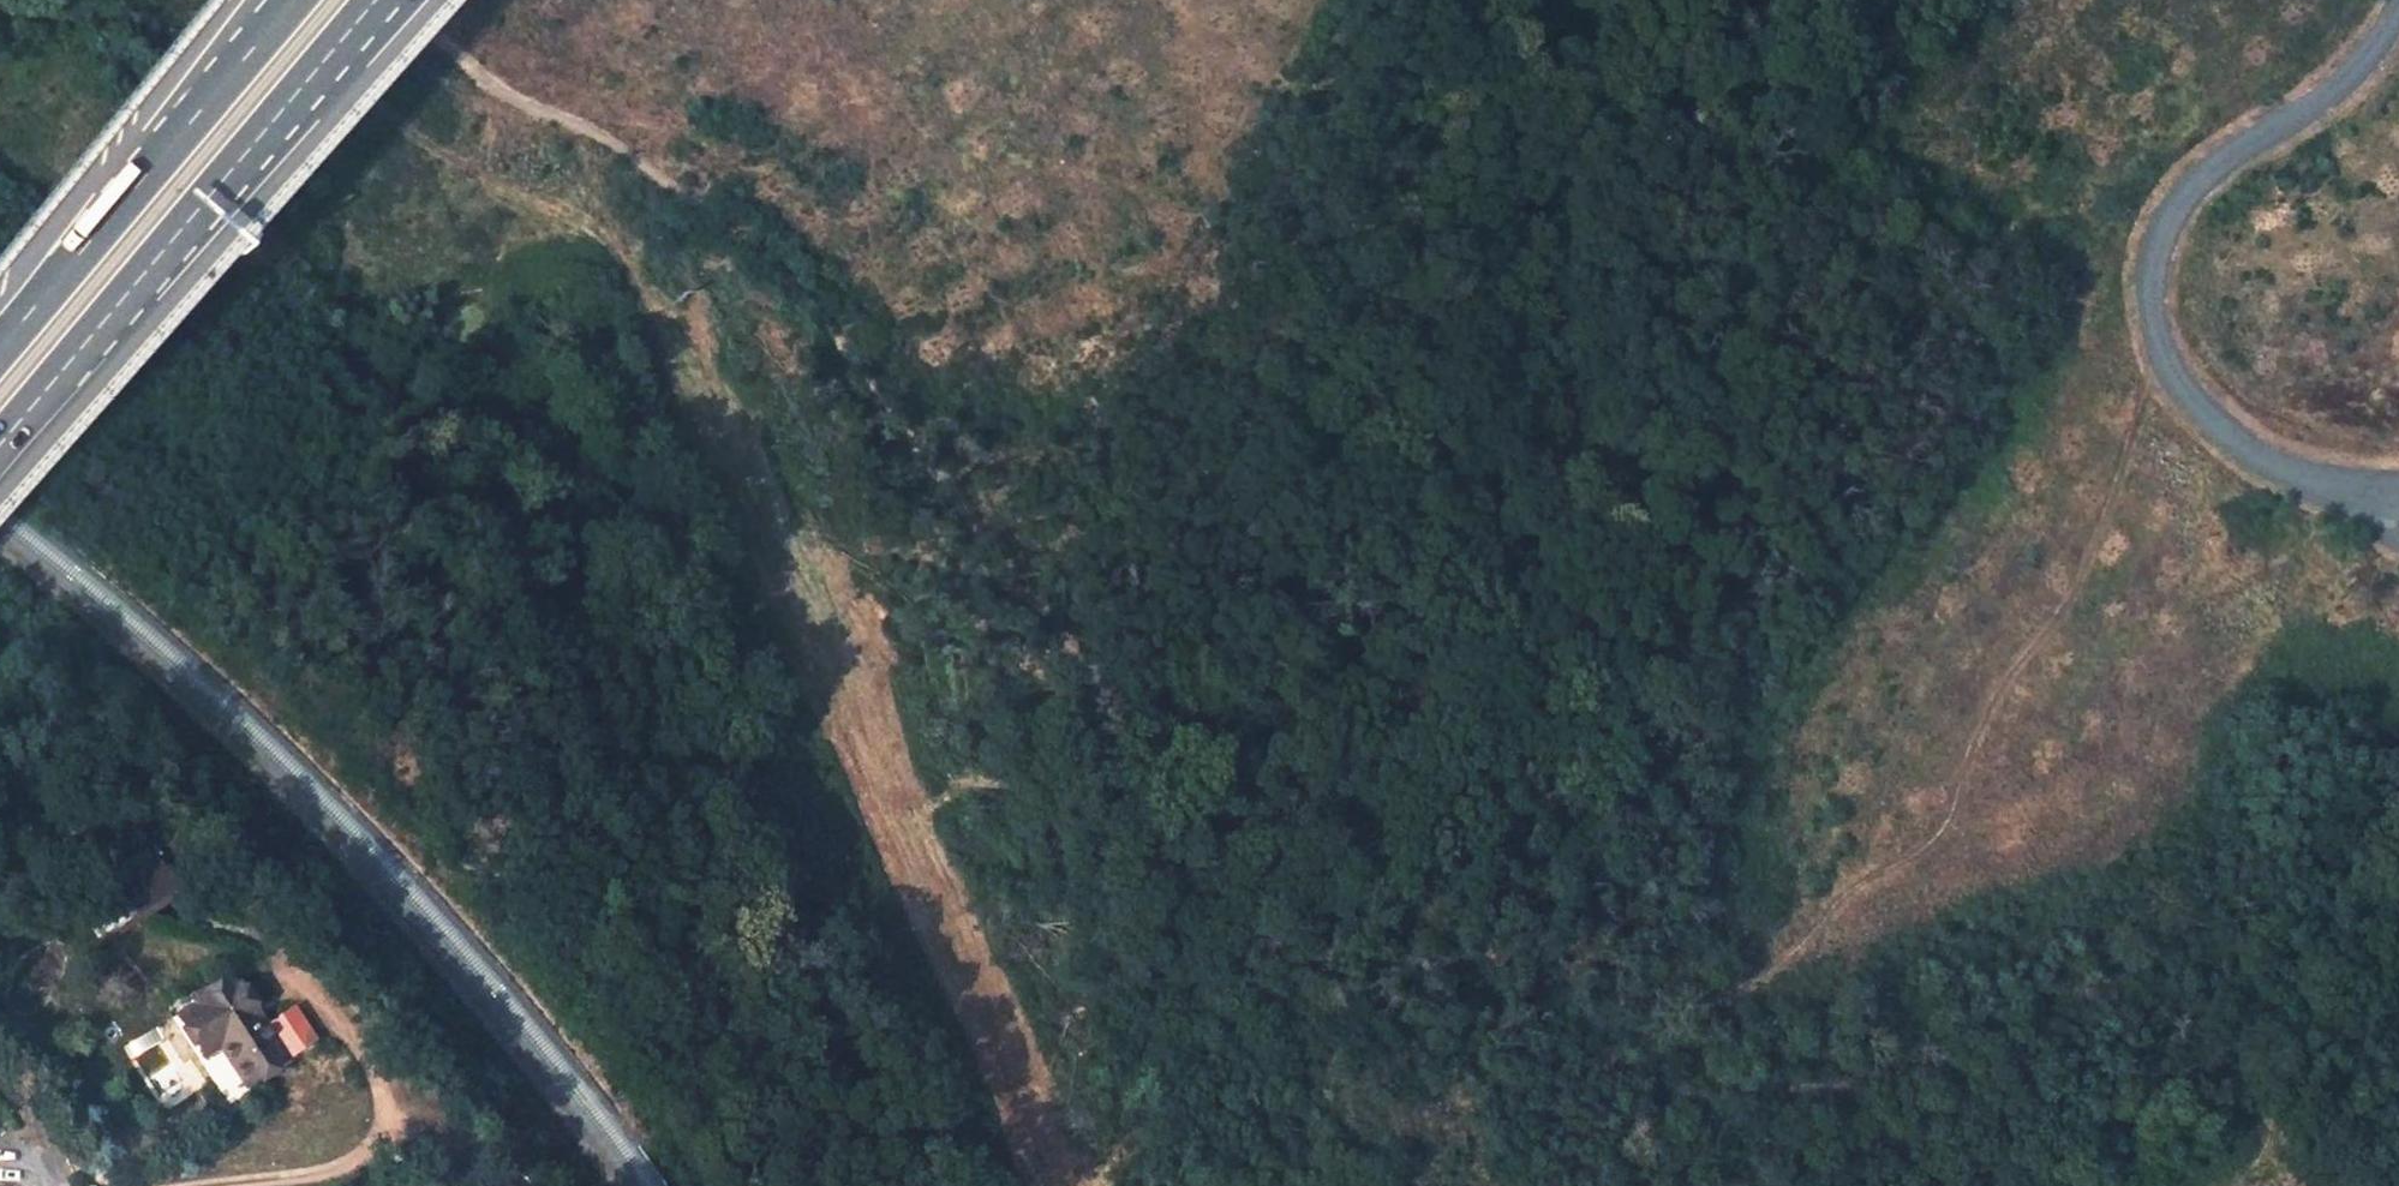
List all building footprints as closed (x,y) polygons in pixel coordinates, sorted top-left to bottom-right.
[(233,982),(178,1017),(202,1049),(218,1037),(248,1084),(287,1058),(233,982)]
